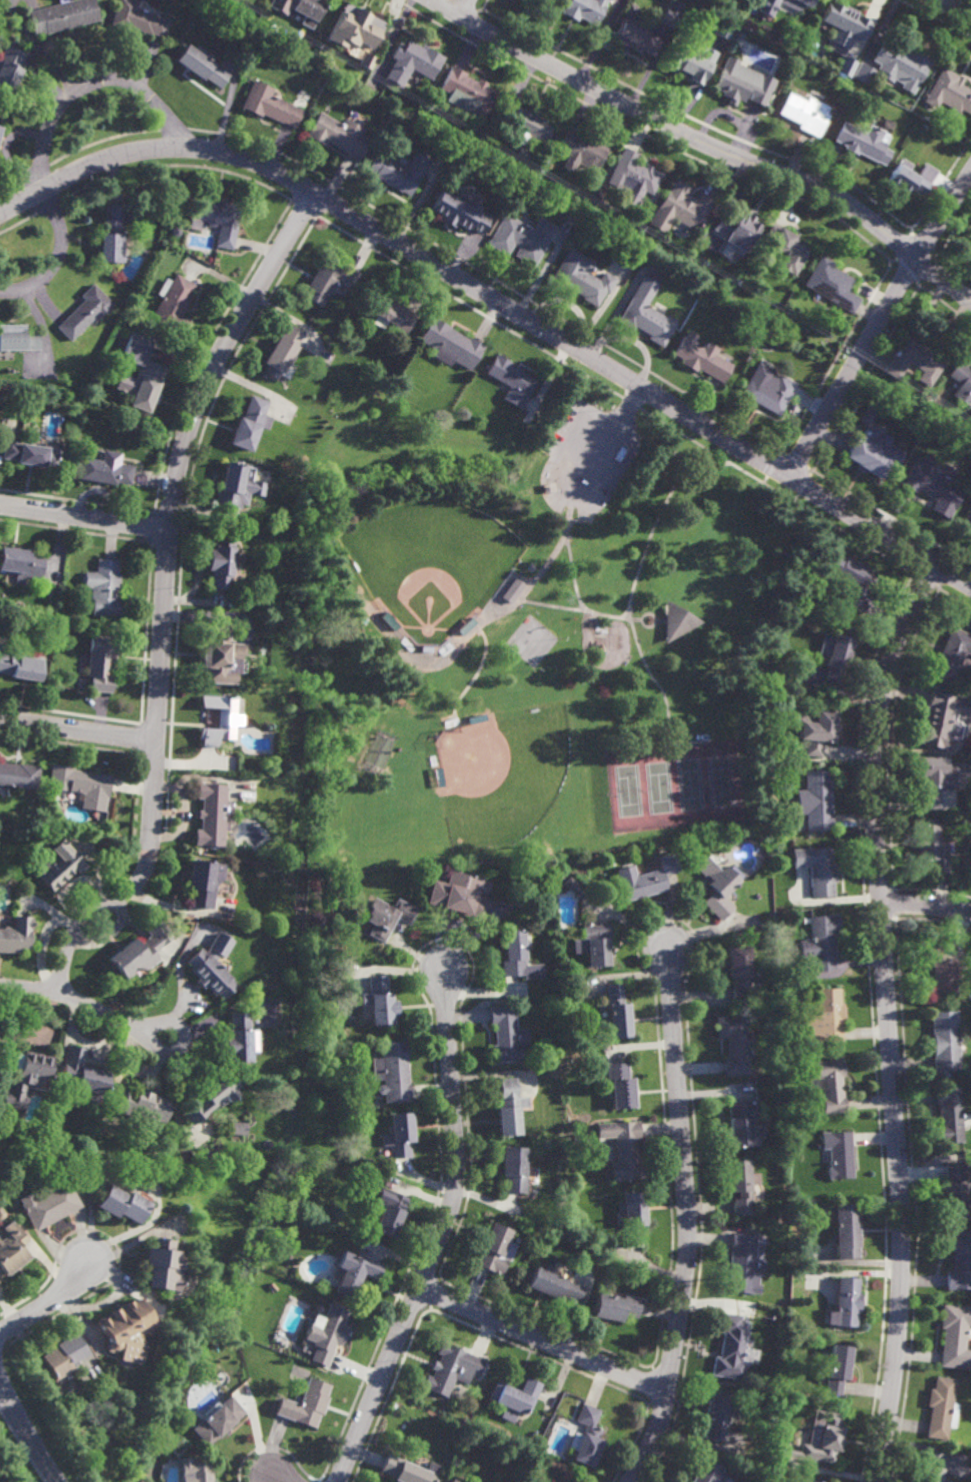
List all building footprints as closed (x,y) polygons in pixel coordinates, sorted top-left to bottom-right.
[(29,12),(74,0),(94,0),(100,20),(46,34),(46,32),(35,35),(29,12)] [(111,24),(118,0),(136,0),(139,1),(137,9),(170,19),(165,37),(152,34),(152,35),(131,28),(131,30),(111,24)] [(274,11),(280,0),(285,0),(290,2),(294,4),(296,0),(324,0),(326,1),(314,24),(313,24),(290,11),(288,10),(287,10),(284,17),(274,11)] [(561,15),(568,0),(609,0),(608,2),(606,1),(604,6),(600,18),(595,26),(577,18),(575,22),(561,15)] [(758,11),(764,0),(812,0),(807,9),(801,6),(798,13),(778,3),(770,18),(758,11)] [(683,8),(673,29),(660,22),(667,7),(668,7),(671,2),(683,8)] [(842,10),(844,7),(857,13),(856,17),(870,24),(861,43),(853,39),(847,52),(826,41),(832,29),(818,22),(827,2),(842,10)] [(373,47),(368,44),(356,38),(354,41),(345,36),(340,46),(327,39),(345,4),(384,24),(385,25),(373,47)] [(632,23),(633,21),(643,26),(641,28),(650,32),(648,36),(660,42),(653,55),(641,49),(640,52),(632,48),(631,50),(612,40),(623,18),(632,23)] [(728,40),(714,33),(721,21),(734,28),(728,40)] [(738,40),(734,38),(737,30),(746,33),(744,38),(743,38),(738,40)] [(420,46),(422,43),(443,56),(430,78),(411,66),(400,85),(384,75),(395,57),(390,54),(398,41),(403,44),(407,38),(420,46)] [(894,49),(895,48),(911,57),(913,52),(916,54),(916,55),(928,61),(931,62),(918,85),(917,84),(911,93),(900,86),(902,82),(892,77),(890,81),(882,76),(880,75),(880,73),(876,71),(879,66),(871,61),(872,59),(873,59),(881,45),(880,45),(882,42),(894,49)] [(705,45),(718,51),(701,83),(687,76),(687,77),(674,71),(675,68),(662,62),(672,43),(674,43),(685,48),(686,48),(694,52),(700,55),(705,45)] [(10,98),(0,93),(0,58),(7,45),(25,54),(18,69),(23,72),(10,98)] [(205,50),(202,53),(213,61),(213,62),(229,74),(220,87),(203,75),(201,77),(178,61),(189,46),(194,49),(198,45),(205,50)] [(369,68),(357,62),(363,50),(370,52),(375,57),(369,68)] [(764,104),(750,98),(750,97),(746,95),(743,100),(738,97),(734,104),(728,101),(730,96),(722,93),(723,91),(714,86),(722,68),(722,67),(728,54),(729,54),(740,58),(734,70),(762,83),(766,84),(772,88),(764,104)] [(848,79),(833,72),(840,56),(855,64),(848,79)] [(477,81),(479,77),(486,81),(485,84),(496,90),(481,118),(468,111),(468,110),(446,99),(450,92),(440,87),(451,64),(466,71),(464,74),(477,81)] [(869,86),(852,77),(859,64),(876,74),(869,86)] [(968,85),(970,87),(970,114),(960,108),(958,112),(939,101),(935,108),(922,100),(932,81),(934,80),(941,68),(962,80),(961,82),(961,83),(967,87),(968,85)] [(295,127),(282,121),(282,122),(262,113),(261,115),(241,106),(253,79),(274,88),(271,94),(303,109),(295,127)] [(807,99),(809,95),(821,101),(820,101),(832,107),(817,136),(799,127),(801,123),(779,111),(790,90),(807,99)] [(504,123),(494,118),(501,104),(511,109),(504,123)] [(526,110),(529,106),(538,111),(536,115),(545,120),(544,122),(551,126),(541,144),(526,135),(522,143),(503,133),(518,105),(526,110)] [(341,123),(345,117),(364,128),(360,135),(369,140),(358,159),(325,141),(324,144),(306,134),(319,111),(341,123)] [(865,132),(869,123),(883,130),(883,131),(887,134),(887,135),(890,136),(887,143),(886,142),(883,146),(891,150),(883,164),(876,161),(857,152),(856,153),(842,147),(843,145),(832,139),(842,120),(865,132)] [(608,145),(597,166),(589,162),(586,167),(576,162),(572,170),(562,165),(567,155),(556,150),(565,132),(577,138),(580,131),(608,145)] [(406,166),(416,150),(431,159),(420,177),(419,176),(408,195),(400,190),(400,191),(373,175),(374,174),(366,169),(377,149),(406,166)] [(645,167),(646,164),(662,172),(652,193),(625,180),(621,188),(606,181),(619,154),(645,167)] [(921,196),(909,188),(907,192),(886,179),(897,162),(916,174),(924,162),(937,170),(921,196)] [(694,198),(698,191),(713,200),(695,230),(672,216),(663,232),(647,222),(674,177),(689,187),(686,193),(694,198)] [(454,195),(456,192),(481,206),(478,211),(489,218),(480,233),(469,227),(468,230),(456,223),(454,226),(439,218),(441,214),(430,208),(442,188),(454,195)] [(203,198),(203,196),(230,202),(230,203),(240,205),(232,249),(213,245),(218,223),(215,222),(212,225),(207,225),(206,220),(188,217),(192,196),(203,198)] [(122,233),(123,233),(123,261),(102,260),(102,232),(104,232),(104,218),(111,218),(111,203),(129,203),(129,220),(122,220),(122,233)] [(756,216),(754,219),(762,224),(745,251),(725,239),(724,240),(722,238),(724,235),(713,228),(721,215),(733,223),(741,211),(749,216),(750,212),(756,216)] [(532,229),(539,217),(556,227),(533,266),(514,254),(518,246),(513,243),(506,254),(487,243),(505,213),(532,229)] [(808,249),(801,261),(803,262),(796,274),(779,265),(788,247),(787,246),(784,251),(772,244),(782,226),(798,235),(795,242),(808,249)] [(174,238),(172,238),(170,237),(169,235),(169,233),(170,231),(171,229),(173,228),(175,228),(177,229),(178,230),(179,232),(179,234),(179,236),(177,237),(176,238),(174,238)] [(597,279),(602,271),(615,278),(606,293),(604,291),(595,306),(581,298),(582,295),(565,285),(563,288),(549,280),(566,249),(581,258),(576,267),(597,279)] [(851,313),(802,284),(819,254),(832,262),(830,266),(852,279),(846,290),(860,299),(851,313)] [(345,272),(349,267),(359,273),(351,286),(335,277),(319,305),(302,295),(307,288),(305,287),(318,265),(320,266),(324,259),(345,272)] [(660,277),(656,283),(657,283),(645,305),(666,317),(667,314),(676,320),(675,322),(676,322),(662,346),(647,337),(648,334),(634,325),(632,328),(617,320),(643,274),(645,274),(648,276),(651,272),(660,277)] [(179,335),(148,317),(174,273),(194,284),(187,296),(189,298),(180,314),(189,319),(179,335)] [(100,314),(98,313),(71,340),(57,326),(84,299),(81,295),(93,283),(112,302),(100,314)] [(380,295),(381,293),(404,307),(416,314),(405,333),(393,325),(393,324),(373,312),(370,312),(361,307),(371,289),(380,295)] [(467,338),(468,337),(483,346),(469,370),(452,359),(449,365),(431,355),(435,349),(418,339),(431,316),(449,327),(467,338)] [(296,344),(296,346),(280,373),(279,372),(275,379),(261,370),(265,364),(261,362),(268,351),(266,350),(269,345),(271,345),(277,334),(279,336),(287,323),(303,333),(296,344)] [(40,349),(0,349),(0,324),(25,324),(25,331),(39,331),(40,331),(40,349)] [(694,342),(702,347),(706,340),(719,348),(716,355),(733,365),(723,383),(698,368),(696,371),(681,363),(683,359),(673,353),(683,335),(685,337),(688,330),(697,335),(694,342)] [(143,359),(164,367),(158,383),(157,383),(153,392),(158,394),(154,403),(149,402),(145,412),(126,405),(131,394),(127,392),(127,391),(122,389),(127,377),(133,379),(138,365),(128,362),(129,361),(121,358),(131,332),(150,339),(143,359)] [(944,363),(928,387),(916,379),(921,371),(908,362),(896,380),(882,370),(901,340),(900,340),(904,334),(930,351),(930,352),(944,363)] [(519,408),(501,398),(508,386),(485,372),(494,356),(493,356),(495,353),(510,362),(509,364),(535,380),(519,408)] [(957,361),(970,371),(970,402),(968,407),(951,396),(959,384),(947,375),(957,361)] [(789,395),(791,396),(780,416),(741,394),(751,375),(772,387),(779,373),(796,383),(789,395)] [(266,429),(258,426),(248,451),(227,443),(237,417),(240,418),(249,394),(267,401),(262,414),(270,417),(266,429)] [(881,435),(883,435),(885,434),(890,437),(891,438),(891,441),(889,444),(904,452),(897,466),(890,462),(880,479),(865,470),(864,473),(856,469),(858,465),(845,457),(857,435),(863,439),(864,439),(864,438),(863,435),(863,433),(864,431),(868,426),(870,426),(877,430),(878,433),(881,435)] [(56,466),(46,464),(45,467),(17,463),(17,460),(2,458),(4,441),(58,449),(56,466)] [(118,463),(132,465),(129,484),(116,482),(116,485),(78,478),(82,456),(107,461),(107,456),(109,455),(117,456),(119,458),(118,463)] [(235,507),(213,503),(216,488),(219,488),(224,462),(243,465),(235,507)] [(935,477),(938,473),(950,480),(947,484),(963,494),(948,520),(931,510),(936,501),(915,488),(912,492),(900,485),(913,463),(935,477)] [(962,523),(970,507),(970,529),(962,523)] [(228,591),(207,589),(209,571),(204,570),(206,550),(211,550),(212,535),(232,536),(228,591)] [(16,572),(0,570),(0,555),(1,548),(30,551),(30,555),(44,557),(41,576),(25,575),(24,582),(15,580),(16,572)] [(846,559),(847,557),(870,571),(868,573),(875,577),(864,596),(870,599),(861,614),(847,605),(856,590),(828,573),(838,555),(846,559)] [(119,560),(119,572),(121,572),(119,597),(122,597),(121,615),(93,614),(94,597),(92,597),(92,586),(86,586),(86,585),(84,585),(86,576),(85,570),(98,570),(98,559),(119,560)] [(509,602),(501,595),(514,578),(522,585),(509,602)] [(669,640),(669,639),(664,641),(664,621),(665,598),(702,620),(676,634),(677,636),(669,640)] [(391,625),(383,616),(388,612),(396,621),(391,625)] [(463,631),(458,626),(469,616),(473,621),(463,631)] [(228,637),(228,641),(243,641),(243,653),(239,653),(239,670),(234,670),(234,682),(202,680),(203,664),(199,663),(200,638),(205,638),(205,625),(228,625),(228,637)] [(950,625),(970,634),(970,654),(965,652),(953,680),(931,671),(950,625)] [(845,659),(844,659),(842,667),(843,668),(840,683),(824,679),(828,664),(824,663),(826,653),(817,651),(822,630),(832,633),(833,630),(852,635),(845,659)] [(115,659),(111,659),(110,676),(114,676),(113,691),(91,690),(92,676),(88,676),(90,651),(91,634),(120,636),(121,642),(118,654),(115,654),(115,659)] [(13,673),(0,671),(0,653),(10,654),(10,651),(19,652),(20,653),(44,656),(43,671),(40,679),(12,674),(13,673)] [(952,704),(953,704),(965,707),(963,717),(949,714),(944,738),(947,738),(945,748),(917,742),(925,702),(927,703),(931,689),(943,690),(954,694),(952,704)] [(234,712),(240,712),(240,723),(232,723),(232,738),(217,738),(217,745),(200,745),(200,738),(197,738),(196,737),(196,723),(215,724),(215,706),(198,706),(198,694),(224,694),(234,696),(234,712)] [(833,723),(836,723),(835,729),(832,729),(831,740),(820,739),(819,756),(802,754),(804,737),(794,736),(796,729),(791,729),(793,712),(812,714),(813,706),(834,708),(833,723)] [(485,719),(472,722),(471,716),(485,713),(485,719)] [(946,775),(942,775),(942,786),(940,786),(940,804),(922,804),(922,784),(924,784),(924,776),(915,776),(915,756),(919,756),(919,755),(922,755),(922,756),(927,756),(927,755),(930,755),(930,756),(938,756),(938,755),(942,755),(942,756),(946,756),(946,775)] [(36,789),(0,784),(0,761),(18,764),(18,762),(40,765),(36,789)] [(108,796),(106,796),(104,811),(81,807),(83,792),(69,790),(69,789),(48,786),(51,763),(74,766),(74,769),(111,774),(108,796)] [(831,829),(805,830),(803,769),(828,769),(831,829)] [(440,786),(435,787),(432,773),(433,773),(437,772),(440,786)] [(220,845),(192,843),(192,828),(198,828),(198,816),(195,816),(195,809),(199,809),(199,797),(194,797),(195,781),(223,783),(220,845)] [(938,843),(946,842),(949,872),(929,874),(927,859),(919,860),(916,824),(927,822),(936,823),(938,843)] [(79,873),(76,870),(52,891),(34,871),(41,865),(44,869),(58,856),(51,848),(63,837),(87,865),(79,873)] [(831,862),(834,862),(836,881),(832,881),(833,895),(810,897),(807,866),(792,867),(790,848),(807,847),(807,848),(818,846),(830,847),(831,862)] [(668,889),(625,901),(616,868),(632,864),(635,875),(661,869),(658,857),(675,853),(680,870),(664,874),(668,889)] [(721,870),(726,864),(730,868),(733,864),(744,875),(741,879),(724,897),(735,908),(722,921),(703,902),(714,890),(707,884),(711,880),(706,875),(705,876),(695,866),(706,855),(721,870)] [(213,875),(210,876),(209,881),(211,881),(214,883),(213,890),(211,891),(210,891),(208,908),(185,905),(188,888),(186,887),(190,857),(212,861),(211,866),(214,866),(213,875)] [(478,891),(477,891),(476,897),(488,900),(484,919),(470,916),(471,914),(450,909),(450,911),(440,909),(440,907),(427,904),(432,879),(445,882),(448,868),(455,870),(455,871),(480,877),(480,878),(478,891)] [(580,899),(561,884),(567,876),(586,891),(580,899)] [(391,907),(397,897),(417,909),(408,923),(394,917),(381,942),(366,933),(372,924),(363,919),(367,913),(364,912),(368,906),(366,905),(371,896),(391,907)] [(831,920),(837,920),(838,932),(832,932),(832,933),(835,970),(814,972),(813,956),(799,957),(798,941),(810,940),(808,915),(831,914),(831,920)] [(19,953),(0,952),(0,927),(13,927),(14,915),(32,916),(31,930),(29,930),(28,949),(19,949),(19,953)] [(150,952),(155,959),(144,969),(131,967),(130,972),(122,979),(106,958),(105,958),(131,937),(136,942),(147,935),(144,930),(158,919),(170,935),(150,952)] [(608,947),(613,947),(613,956),(609,956),(609,965),(588,967),(587,953),(574,953),(573,939),(582,939),(581,923),(609,921),(610,939),(608,939),(608,947)] [(526,975),(502,977),(501,960),(504,960),(502,931),(523,929),(526,975)] [(221,957),(217,955),(211,961),(235,985),(219,1000),(213,993),(211,995),(204,986),(201,988),(193,981),(196,979),(187,969),(189,968),(183,961),(198,947),(202,951),(205,948),(216,931),(231,941),(221,957)] [(752,976),(751,977),(752,986),(762,986),(762,1001),(752,1001),(752,1003),(733,1004),(733,986),(736,986),(735,978),(731,978),(729,946),(751,945),(752,976)] [(942,959),(952,959),(952,960),(958,960),(959,978),(955,978),(956,994),(929,995),(928,980),(926,980),(924,947),(942,946),(942,959)] [(387,992),(390,992),(391,1001),(397,1000),(398,1014),(392,1015),(393,1023),(371,1025),(369,1005),(361,1005),(360,994),(369,993),(367,976),(386,974),(387,992)] [(624,1003),(630,1003),(632,1037),(610,1039),(610,1029),(604,1030),(603,1020),(609,1019),(608,1005),(607,1005),(606,984),(623,983),(624,1003)] [(839,1003),(842,1003),(843,1022),(840,1022),(842,1042),(803,1044),(802,1027),(804,1027),(803,1016),(816,1015),(815,988),(838,987),(839,1003)] [(516,1030),(527,1030),(528,1046),(522,1046),(523,1061),(523,1063),(497,1065),(492,1065),(491,1046),(495,1046),(494,1025),(489,1025),(488,1007),(493,1007),(514,1006),(516,1030)] [(934,1072),(930,1013),(956,1011),(960,1070),(934,1072)] [(248,1062),(225,1062),(225,1056),(221,1056),(221,1037),(224,1037),(224,1030),(228,1030),(227,1013),(246,1013),(248,1062)] [(748,1033),(753,1033),(753,1047),(748,1047),(750,1075),(725,1076),(724,1059),(728,1058),(728,1037),(718,1038),(716,1017),(747,1015),(748,1033)] [(410,1102),(384,1103),(383,1094),(379,1094),(377,1092),(376,1088),(378,1086),(382,1085),(382,1080),(373,1080),(372,1062),(381,1062),(380,1043),(406,1041),(410,1102)] [(97,1106),(87,1104),(90,1093),(74,1089),(75,1084),(61,1081),(68,1045),(84,1048),(80,1066),(103,1072),(97,1106)] [(52,1057),(45,1092),(25,1089),(25,1093),(27,1093),(24,1112),(1,1108),(5,1089),(6,1090),(13,1054),(21,1056),(22,1051),(52,1057)] [(843,1112),(821,1114),(820,1098),(821,1098),(819,1079),(809,1079),(807,1062),(840,1059),(842,1076),(840,1077),(843,1112)] [(630,1079),(633,1079),(635,1108),(612,1110),(610,1082),(607,1081),(606,1065),(628,1063),(630,1079)] [(221,1079),(227,1075),(237,1087),(232,1092),(235,1095),(225,1102),(222,1098),(188,1126),(179,1114),(200,1097),(196,1092),(217,1074),(221,1079)] [(517,1097),(528,1097),(528,1108),(518,1108),(520,1136),(499,1138),(497,1109),(501,1109),(501,1101),(500,1101),(498,1080),(516,1079),(517,1097)] [(963,1142),(939,1144),(938,1130),(940,1130),(938,1105),(935,1105),(934,1089),(959,1087),(963,1142)] [(167,1100),(163,1114),(165,1114),(165,1115),(163,1121),(161,1122),(159,1124),(150,1121),(142,1125),(138,1117),(110,1108),(117,1089),(131,1093),(132,1089),(167,1100)] [(732,1148),(728,1103),(756,1101),(758,1130),(752,1130),(754,1147),(732,1148)] [(411,1158),(390,1159),(389,1146),(381,1146),(381,1134),(391,1134),(391,1133),(388,1131),(388,1126),(390,1124),(390,1115),(412,1113),(414,1142),(409,1143),(411,1158)] [(244,1136),(227,1134),(229,1122),(244,1124),(244,1136)] [(640,1139),(636,1140),(637,1161),(642,1161),(643,1179),(643,1180),(612,1182),(610,1162),(616,1162),(615,1138),(597,1139),(596,1125),(639,1122),(640,1139)] [(852,1178),(830,1179),(830,1180),(827,1180),(826,1168),(828,1168),(827,1150),(820,1150),(819,1133),(827,1133),(850,1132),(852,1178)] [(526,1195),(503,1193),(504,1178),(500,1178),(502,1148),(526,1149),(525,1159),(527,1161),(527,1167),(525,1169),(524,1177),(526,1177),(526,1195)] [(750,1175),(756,1174),(757,1185),(751,1185),(753,1216),(733,1217),(732,1200),(739,1200),(738,1193),(730,1193),(728,1162),(749,1161),(750,1175)] [(945,1220),(944,1185),(945,1185),(945,1165),(965,1164),(967,1219),(945,1220)] [(82,1208),(36,1232),(22,1208),(21,1207),(20,1206),(21,1206),(18,1200),(33,1193),(36,1198),(67,1181),(82,1208)] [(107,1188),(109,1188),(111,1189),(112,1191),(123,1198),(126,1194),(145,1205),(132,1226),(114,1215),(111,1220),(93,1208),(104,1187),(107,1188)] [(392,1240),(372,1232),(372,1231),(366,1228),(376,1203),(373,1202),(379,1188),(408,1200),(402,1213),(403,1214),(392,1240)] [(646,1227),(640,1227),(642,1247),(626,1249),(624,1228),(625,1228),(624,1214),(617,1214),(617,1203),(623,1203),(622,1195),(643,1193),(646,1227)] [(856,1213),(858,1213),(858,1249),(857,1249),(857,1259),(836,1260),(835,1205),(856,1205),(856,1213)] [(8,1278),(0,1269),(0,1242),(8,1236),(3,1229),(12,1222),(29,1243),(22,1248),(30,1260),(8,1278)] [(501,1257),(508,1259),(500,1277),(474,1267),(481,1252),(480,1251),(484,1240),(480,1238),(482,1232),(487,1235),(490,1224),(511,1233),(501,1257)] [(944,1231),(970,1231),(970,1290),(946,1290),(946,1272),(953,1272),(953,1249),(944,1249),(944,1231)] [(763,1278),(759,1277),(759,1286),(762,1286),(761,1296),(754,1295),(754,1296),(727,1294),(732,1234),(757,1236),(756,1259),(764,1259),(763,1278)] [(284,1247),(278,1243),(280,1239),(286,1242),(284,1247)] [(168,1253),(169,1254),(173,1254),(172,1262),(177,1263),(175,1270),(176,1271),(174,1294),(164,1293),(163,1293),(141,1289),(143,1268),(140,1268),(143,1250),(148,1251),(149,1240),(170,1243),(168,1253)] [(356,1259),(357,1256),(382,1266),(376,1281),(361,1275),(351,1301),(333,1293),(342,1272),(335,1269),(342,1254),(356,1259)] [(552,1270),(550,1275),(584,1289),(578,1303),(560,1296),(557,1301),(526,1289),(534,1269),(543,1272),(545,1267),(552,1270)] [(858,1313),(855,1313),(854,1329),(840,1329),(840,1328),(833,1327),(826,1326),(826,1312),(834,1313),(836,1279),(858,1280),(857,1296),(859,1296),(858,1313)] [(623,1302),(623,1298),(640,1301),(640,1311),(637,1320),(623,1318),(622,1325),(592,1319),(596,1296),(623,1302)] [(151,1328),(135,1337),(143,1349),(138,1367),(117,1362),(117,1359),(120,1347),(119,1345),(118,1345),(116,1350),(113,1353),(107,1351),(105,1347),(106,1345),(93,1322),(102,1317),(104,1316),(112,1311),(112,1310),(118,1306),(119,1307),(125,1303),(127,1305),(134,1300),(151,1328)] [(349,1330),(347,1335),(343,1344),(342,1344),(340,1349),(333,1346),(331,1353),(332,1353),(325,1370),(308,1363),(314,1349),(310,1347),(311,1345),(302,1341),(309,1326),(318,1329),(328,1305),(347,1313),(341,1327),(349,1330)] [(965,1351),(970,1352),(970,1368),(940,1366),(943,1329),(940,1329),(942,1306),(970,1309),(970,1327),(967,1327),(965,1351)] [(743,1360),(747,1360),(744,1379),(713,1374),(715,1356),(721,1357),(724,1334),(719,1334),(722,1315),(742,1318),(742,1323),(748,1324),(743,1360)] [(85,1353),(71,1362),(73,1366),(56,1377),(42,1354),(58,1344),(58,1346),(75,1336),(85,1353)] [(477,1376),(470,1374),(466,1383),(454,1378),(447,1396),(421,1386),(426,1374),(430,1376),(438,1357),(436,1356),(441,1343),(447,1346),(446,1347),(483,1362),(477,1376)] [(845,1378),(842,1378),(840,1393),(824,1392),(826,1375),(827,1361),(828,1361),(829,1348),(849,1350),(845,1378)] [(320,1413),(317,1412),(312,1427),(272,1412),(278,1395),(297,1402),(306,1375),(328,1383),(324,1394),(327,1395),(320,1413)] [(947,1439),(926,1436),(930,1406),(926,1406),(929,1387),(932,1388),(934,1375),(955,1378),(947,1439)] [(531,1408),(526,1406),(522,1413),(517,1411),(513,1421),(499,1416),(504,1405),(488,1398),(495,1380),(520,1390),(526,1376),(541,1383),(531,1408)] [(733,1403),(741,1404),(739,1416),(732,1415),(731,1423),(729,1423),(729,1426),(726,1425),(724,1441),(706,1438),(709,1424),(706,1423),(710,1399),(712,1400),(714,1391),(734,1394),(733,1403)] [(233,1420),(233,1419),(215,1435),(204,1445),(189,1428),(199,1419),(198,1418),(217,1401),(218,1402),(228,1394),(243,1411),(233,1420)] [(593,1425),(603,1429),(599,1437),(604,1439),(593,1466),(573,1458),(587,1425),(582,1423),(580,1425),(577,1424),(579,1421),(575,1420),(582,1402),(600,1409),(593,1425)] [(840,1425),(842,1426),(838,1450),(836,1450),(833,1463),(798,1457),(801,1443),(816,1445),(820,1422),(821,1422),(823,1410),(842,1413),(840,1425)] [(949,1480),(949,1481),(918,1481),(921,1464),(924,1464),(926,1450),(944,1453),(940,1479),(949,1480)] [(438,1464),(430,1481),(402,1481),(394,1479),(395,1476),(380,1470),(386,1453),(387,1453),(401,1459),(401,1458),(426,1468),(429,1460),(438,1464)] [(213,1481),(178,1481),(178,1464),(177,1464),(177,1456),(188,1456),(188,1462),(208,1462),(208,1470),(209,1470),(210,1481),(213,1481)] [(738,1476),(734,1481),(721,1481),(719,1481),(719,1480),(717,1479),(715,1481),(690,1481),(704,1456),(723,1466),(722,1468),(725,1470),(725,1469),(738,1476)]
